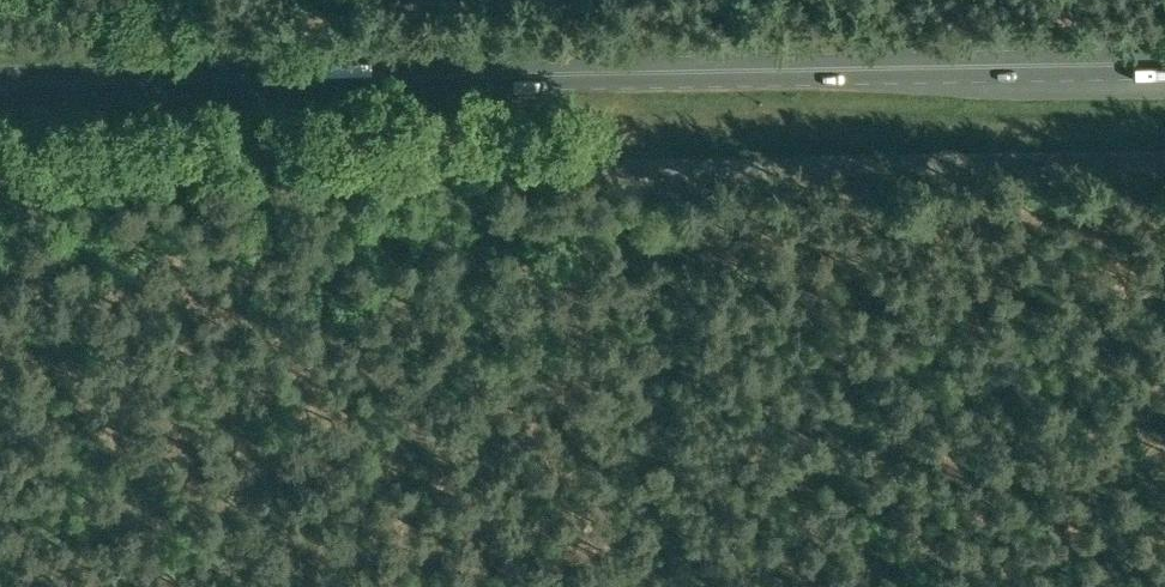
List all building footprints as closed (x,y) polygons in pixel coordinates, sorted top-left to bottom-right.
[(658,192),(666,205),(681,195),(673,182),(658,192)]
